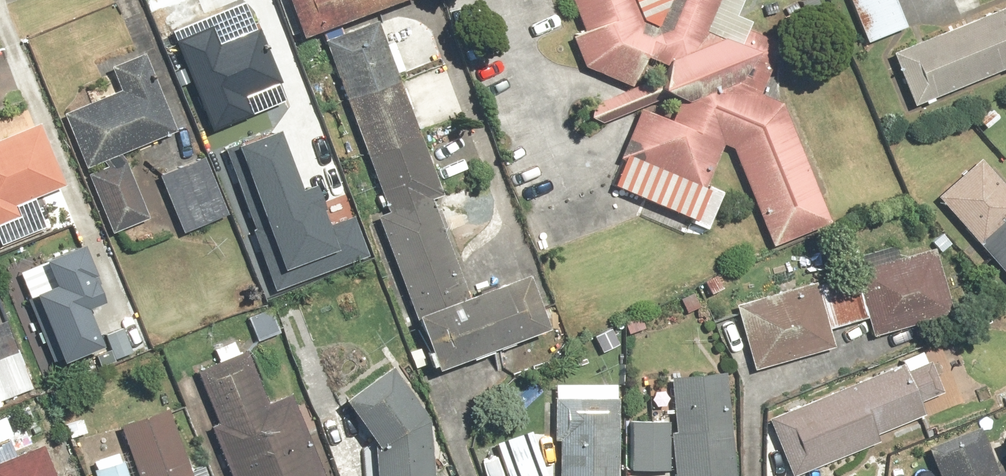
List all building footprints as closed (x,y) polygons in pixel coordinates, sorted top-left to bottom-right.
[(297,38),(395,0),(282,0),(297,38)] [(729,149),(770,247),(827,221),(778,98),(779,58),(785,42),(747,28),(749,20),(735,13),(740,0),(569,0),(581,31),(568,37),(582,67),(632,88),(585,106),(590,121),(637,111),(609,185),(704,229),(721,193),(705,184),(722,146),(729,149)] [(864,46),(908,28),(896,0),(845,0),(864,46)] [(909,106),(1005,68),(1005,3),(887,50),(909,106)] [(438,197),(394,76),(403,73),(392,43),(383,47),(375,26),(324,44),(385,211),(373,216),(430,371),(546,328),(524,270),(465,291),(432,200),(438,197)] [(212,35),(171,51),(203,130),(244,114),(239,101),(283,83),(263,33),(218,50),(212,35)] [(117,89),(60,112),(83,168),(174,130),(142,53),(108,67),(117,89)] [(27,212),(23,202),(62,187),(36,120),(0,135),(0,223),(27,212)] [(283,135),(228,158),(282,287),(360,255),(347,222),(324,232),(283,135)] [(200,154),(155,174),(181,231),(225,212),(200,154)] [(148,215),(122,158),(83,176),(109,233),(148,215)] [(980,159),(935,199),(1005,280),(1005,189),(980,159)] [(47,294),(29,301),(55,368),(98,351),(83,311),(104,303),(81,244),(35,262),(47,294)] [(869,338),(951,315),(933,250),(732,305),(750,370),(832,347),(827,329),(863,319),(869,338)] [(269,308),(247,318),(257,342),(280,331),(269,308)] [(289,393),(269,401),(248,348),(238,352),(233,340),(211,349),(216,361),(193,371),(215,424),(207,427),(227,475),(323,475),(289,393)] [(36,393),(19,348),(0,356),(0,407),(36,393)] [(876,435),(923,414),(919,403),(942,393),(923,349),(764,419),(789,475),(798,475),(879,441),(876,435)] [(424,414),(388,362),(338,398),(374,449),(374,475),(429,475),(424,414)] [(733,375),(671,375),(670,475),(733,475),(733,375)] [(553,383),(551,443),(556,443),(555,475),(615,475),(618,385),(553,383)] [(88,464),(93,475),(190,475),(165,408),(117,425),(126,450),(88,464)] [(40,443),(16,453),(10,438),(14,436),(4,414),(0,416),(0,475),(55,475),(40,443)] [(668,421),(630,420),(628,471),(666,472),(668,421)] [(998,467),(978,423),(920,449),(932,475),(1005,475),(1005,463),(998,467)] [(527,463),(534,463),(534,444),(497,444),(496,475),(534,475),(534,470),(527,470),(527,463)]
